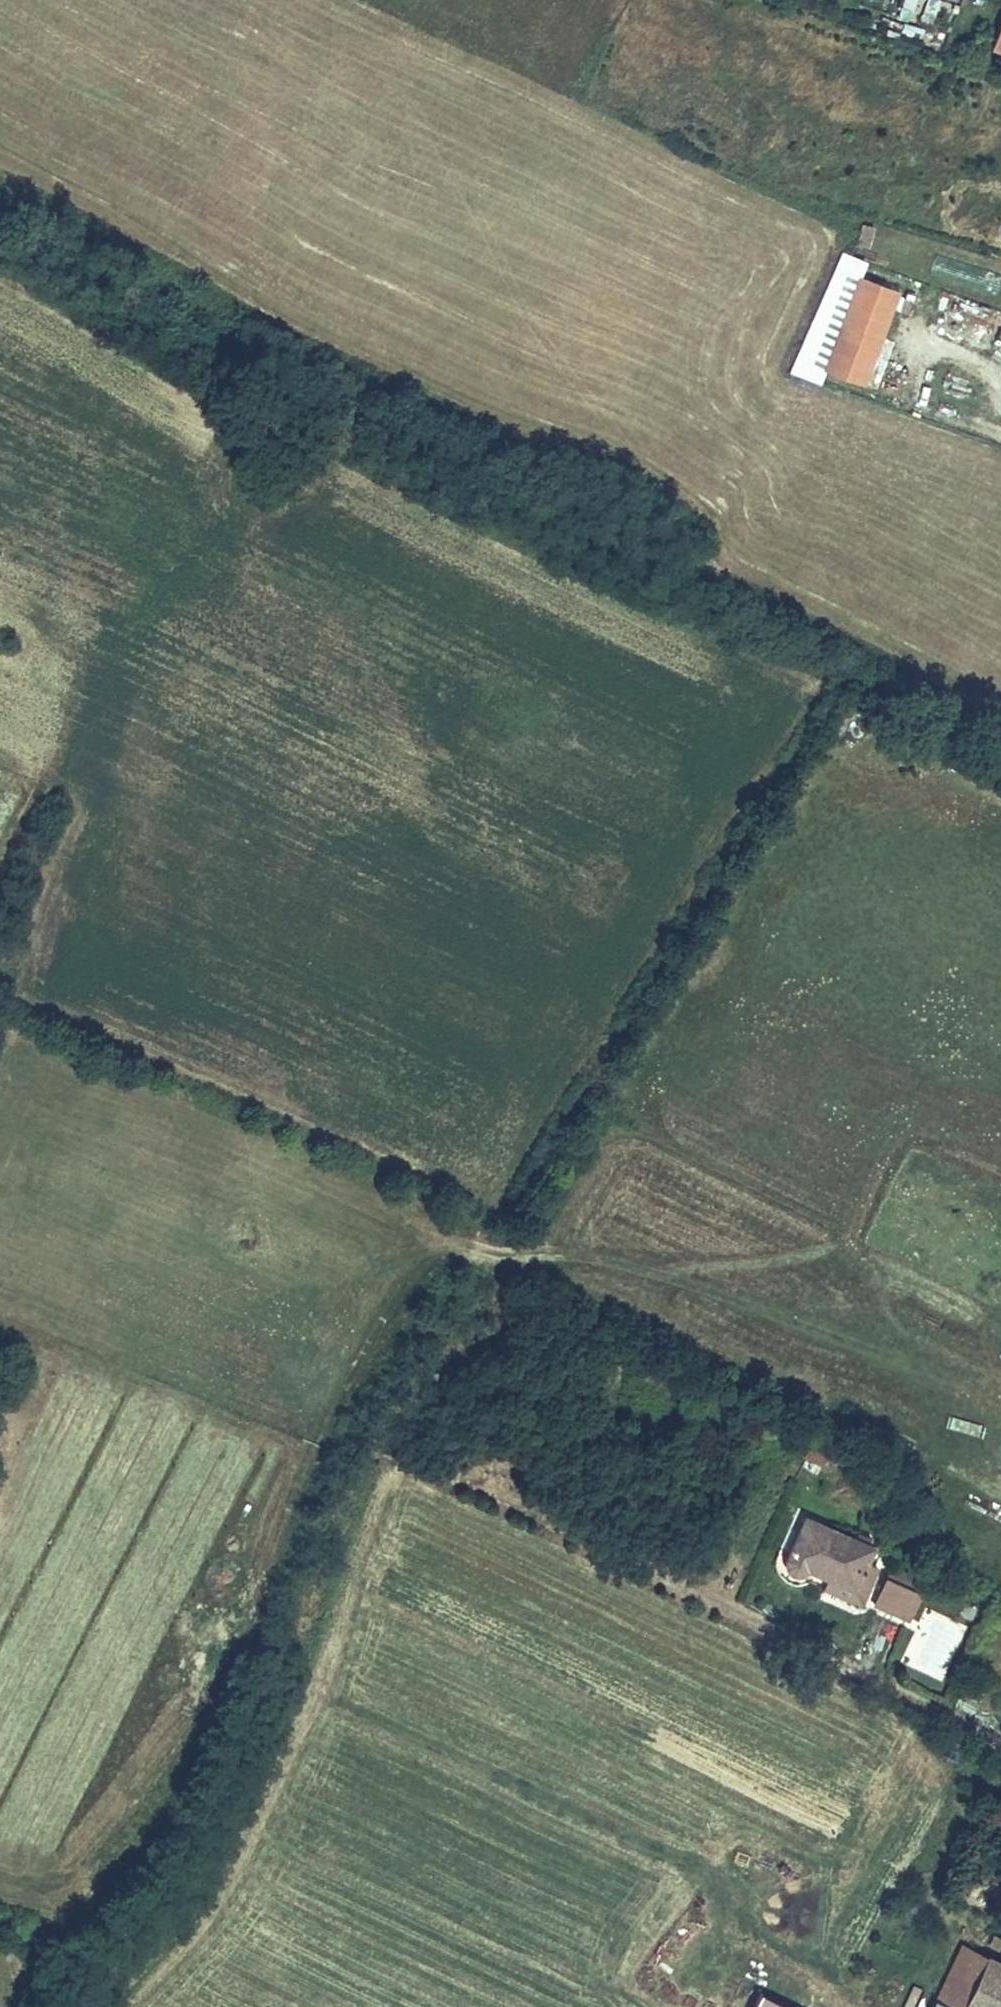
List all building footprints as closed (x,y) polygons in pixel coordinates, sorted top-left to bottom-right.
[(923,13),(936,15),(939,0),(925,0),(923,13)] [(967,48),(994,57),(1000,38),(1000,0),(982,0),(967,48)] [(850,221),(841,244),(857,249),(866,226),(850,221)] [(1000,273),(1000,272),(931,257),(927,276),(997,291),(1000,273)] [(861,274),(825,371),(862,385),(898,288),(861,274)] [(837,1443),(810,1430),(802,1447),(829,1460),(837,1443)] [(799,1560),(824,1572),(847,1582),(860,1556),(868,1538),(799,1508),(774,1561),(777,1567),(782,1570),(788,1571),(794,1569),(799,1560)] [(847,1582),(824,1572),(818,1583),(855,1600),(873,1561),(860,1556),(847,1582)] [(883,1560),(877,1573),(907,1587),(913,1573),(883,1560)] [(907,1587),(877,1573),(865,1602),(894,1615),(907,1587)] [(974,1963),(960,1957),(937,2006),(1000,2006),(1000,1976),(974,1963)] [(758,1989),(750,2006),(796,2006),(758,1989)]
